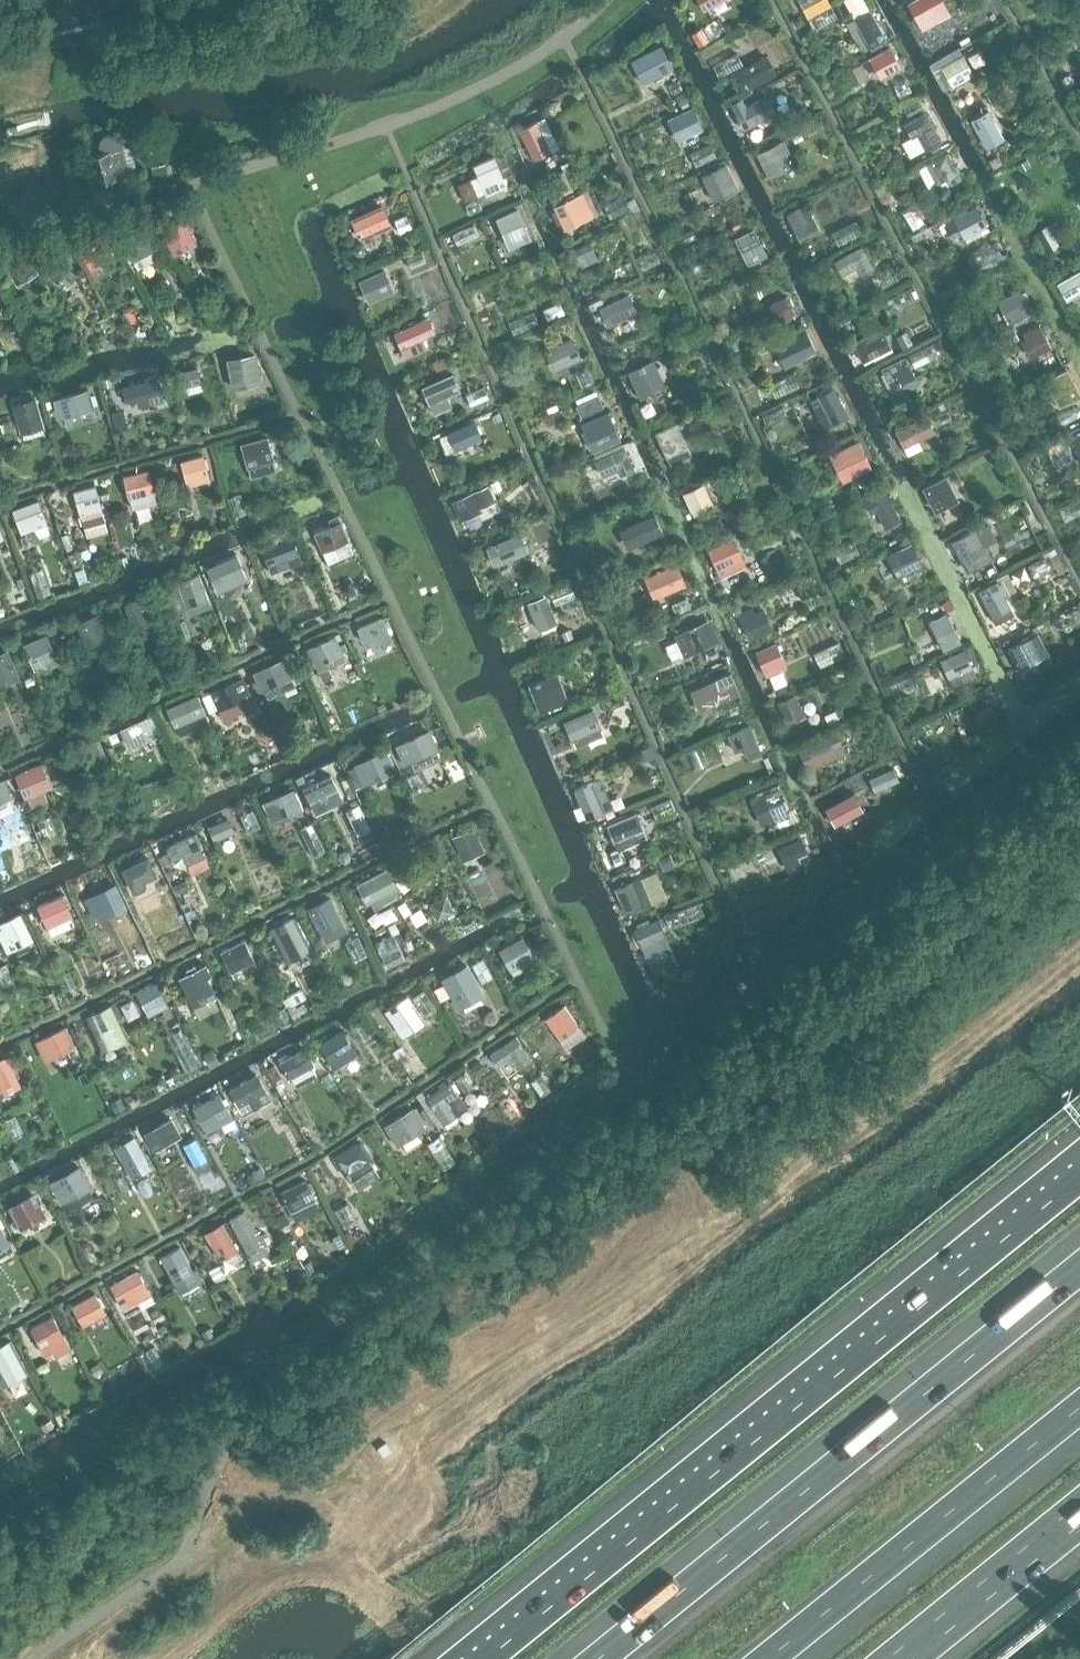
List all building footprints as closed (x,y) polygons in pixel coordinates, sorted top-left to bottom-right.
[(704,9),(721,0),(699,0),(704,9)] [(908,4),(918,22),(947,7),(943,0),(916,0),(908,4)] [(871,8),(854,17),(869,46),(886,37),(871,8)] [(704,30),(694,36),(700,46),(710,40),(704,30)] [(969,36),(960,41),(962,45),(971,40),(969,36)] [(662,45),(641,56),(652,77),(673,66),(662,45)] [(869,57),(863,60),(868,70),(875,67),(881,78),(902,67),(890,45),(869,57)] [(964,53),(933,70),(945,91),(953,86),(975,74),(964,53)] [(737,72),(729,76),(737,91),(745,88),(774,73),(765,55),(736,70),(737,72)] [(683,90),(675,94),(679,103),(679,102),(686,99),(687,99),(683,90)] [(742,96),(732,101),(744,127),(767,117),(758,99),(746,104),(742,96)] [(694,107),(668,119),(678,139),(703,127),(694,107)] [(926,111),(905,123),(912,136),(917,134),(925,148),(937,142),(941,140),(926,111)] [(985,113),(971,121),(986,149),(1000,141),(985,113)] [(537,121),(520,129),(535,159),(552,151),(537,121)] [(19,128),(18,124),(17,123),(10,125),(8,125),(10,131),(11,131),(19,129),(19,128)] [(641,133),(633,137),(637,145),(645,141),(641,133)] [(118,147),(89,155),(96,181),(124,173),(125,178),(139,175),(129,135),(116,139),(118,147)] [(782,139),(756,151),(767,175),(790,164),(784,152),(788,150),(782,139)] [(929,169),(922,173),(928,185),(936,181),(936,182),(940,179),(947,176),(957,170),(947,150),(925,161),(925,162),(929,169)] [(494,156),(474,165),(478,175),(485,192),(487,195),(507,186),(494,156)] [(1027,159),(1018,164),(1022,170),(1031,165),(1027,159)] [(572,160),(561,165),(564,171),(574,167),(572,160)] [(167,164),(166,162),(152,165),(155,179),(156,180),(170,177),(169,175),(167,164)] [(727,163),(702,174),(714,200),(739,188),(734,179),(730,181),(725,169),(729,167),(727,163)] [(575,195),(555,205),(565,228),(586,219),(575,195)] [(966,209),(953,215),(964,236),(986,224),(975,204),(966,209)] [(383,206),(352,220),(359,237),(390,223),(383,206)] [(801,206),(788,213),(801,240),(821,230),(812,214),(806,217),(801,206)] [(517,207),(496,216),(508,242),(510,241),(512,245),(526,239),(524,235),(528,233),(517,207)] [(185,217),(162,229),(175,254),(198,242),(185,217)] [(143,227),(122,239),(134,261),(159,247),(149,229),(145,231),(143,227)] [(755,227),(735,237),(749,264),(751,263),(760,258),(768,254),(755,227)] [(1043,236),(1039,238),(1046,252),(1058,246),(1050,232),(1049,233),(1047,230),(1041,233),(1043,236)] [(104,232),(100,234),(105,242),(108,240),(104,232)] [(100,234),(78,246),(91,269),(113,257),(105,242),(100,234)] [(587,242),(574,248),(582,265),(595,259),(587,242)] [(40,258),(39,258),(44,268),(46,267),(51,278),(72,266),(61,244),(39,256),(40,258)] [(860,245),(833,260),(840,273),(854,265),(859,274),(872,267),(860,245)] [(25,248),(4,261),(17,283),(38,271),(25,248)] [(384,269),(359,280),(364,291),(389,280),(384,269)] [(1059,281),(1068,298),(1079,291),(1079,269),(1059,281)] [(1020,288),(998,300),(1009,322),(1032,311),(1020,288)] [(629,294),(600,307),(600,308),(604,318),(607,324),(637,311),(629,294)] [(788,295),(770,304),(779,321),(781,324),(795,317),(793,314),(797,312),(792,303),(789,297),(788,295)] [(559,302),(543,309),(547,320),(563,313),(559,302)] [(600,308),(595,310),(599,320),(604,318),(600,308)] [(429,317),(395,332),(406,356),(427,346),(424,338),(436,332),(429,317)] [(169,318),(164,320),(169,329),(173,327),(169,318)] [(1039,324),(1023,332),(1026,337),(1034,354),(1051,346),(1039,324)] [(882,327),(853,341),(863,361),(872,356),(874,359),(893,350),(882,327)] [(806,329),(780,342),(791,364),(817,351),(806,329)] [(913,343),(908,333),(899,338),(904,348),(913,343)] [(570,337),(544,349),(554,370),(580,358),(570,337)] [(254,354),(225,359),(231,388),(242,386),(240,380),(258,376),(254,354)] [(906,356),(882,368),(885,372),(892,388),(916,376),(908,361),(906,356)] [(654,359),(629,370),(630,372),(631,374),(638,390),(663,379),(654,359)] [(1049,387),(1059,407),(1079,396),(1079,391),(1067,366),(1050,375),(1054,384),(1049,387)] [(198,367),(176,373),(179,386),(201,380),(198,367)] [(453,374),(424,387),(431,402),(449,394),(460,389),(453,374)] [(115,384),(113,376),(105,378),(107,385),(115,384)] [(134,385),(123,388),(126,402),(137,399),(164,392),(159,376),(133,383),(134,385)] [(834,385),(818,394),(833,423),(849,415),(834,385)] [(89,388),(59,397),(65,416),(95,407),(89,388)] [(599,394),(592,397),(595,406),(603,402),(599,394)] [(34,398),(15,404),(24,432),(43,427),(34,398)] [(557,404),(548,408),(550,413),(559,409),(557,404)] [(927,415),(896,430),(904,447),(918,440),(935,432),(927,415)] [(612,418),(586,430),(595,450),(621,438),(612,418)] [(474,421),(440,435),(447,452),(481,438),(474,421)] [(0,424),(0,432),(10,429),(8,422),(0,424)] [(678,422),(657,431),(667,453),(668,456),(689,446),(678,422)] [(1069,436),(1079,457),(1079,430),(1069,436)] [(267,436),(243,443),(249,467),(252,476),(276,469),(274,461),(267,436)] [(859,440),(838,451),(851,478),(872,467),(859,440)] [(598,458),(596,459),(603,475),(618,468),(621,474),(635,468),(624,443),(596,455),(598,458)] [(204,454),(182,460),(186,477),(208,471),(204,454)] [(149,469),(125,476),(133,508),(157,501),(149,469)] [(944,477),(923,487),(935,511),(956,501),(944,477)] [(499,479),(492,482),(495,490),(503,487),(499,479)] [(704,482),(683,491),(694,514),(715,505),(704,482)] [(96,484),(75,490),(82,515),(88,536),(109,530),(102,509),(103,509),(96,484)] [(488,486),(476,491),(482,506),(484,505),(494,501),(488,486)] [(886,489),(864,500),(871,514),(877,511),(886,528),(901,520),(886,489)] [(474,491),(456,498),(463,515),(481,507),(474,491)] [(988,495),(980,500),(984,507),(992,503),(988,495)] [(41,499),(15,509),(24,532),(38,527),(35,520),(47,515),(41,499)] [(1025,503),(1020,506),(1024,515),(1030,511),(1025,503)] [(331,524),(314,532),(322,551),(349,539),(338,515),(329,519),(331,524)] [(655,515),(626,528),(634,544),(663,531),(655,515)] [(960,537),(951,541),(956,552),(967,572),(991,559),(984,546),(976,530),(976,529),(960,537)] [(905,531),(897,534),(900,539),(907,535),(905,531)] [(520,533),(494,543),(501,561),(527,550),(520,533)] [(292,534),(262,546),(269,566),(299,554),(292,534)] [(27,535),(22,537),(25,546),(31,544),(27,535)] [(733,537),(708,548),(721,577),(746,566),(733,537)] [(912,542),(888,554),(899,576),(902,583),(908,580),(905,573),(923,564),(912,542)] [(258,545),(253,547),(256,554),(261,552),(258,545)] [(237,555),(208,568),(215,585),(245,572),(237,555)] [(678,562),(652,574),(661,596),(687,584),(678,562)] [(84,567),(76,570),(80,582),(88,579),(84,567)] [(1018,585),(1030,579),(1024,567),(1012,574),(1018,585)] [(199,573),(178,581),(188,606),(209,598),(199,573)] [(997,582),(979,591),(995,623),(1013,614),(1004,597),(1009,594),(1001,580),(997,582)] [(352,582),(346,584),(349,591),(355,589),(352,582)] [(144,596),(125,604),(136,628),(155,619),(144,596)] [(546,598),(529,604),(539,629),(556,623),(546,598)] [(695,609),(697,613),(709,608),(707,603),(695,609)] [(753,607),(739,613),(750,638),(774,628),(765,609),(756,613),(753,607)] [(947,613),(930,622),(945,650),(962,641),(947,613)] [(97,614),(77,623),(87,646),(107,638),(97,614)] [(1061,616),(1053,620),(1057,628),(1065,624),(1061,616)] [(382,617),(358,627),(365,641),(373,638),(376,644),(391,637),(382,617)] [(703,622),(675,634),(683,652),(688,650),(690,654),(712,644),(703,622)] [(574,636),(570,628),(562,631),(566,639),(574,636)] [(45,634),(23,643),(31,663),(41,658),(43,664),(45,667),(57,662),(47,639),(51,637),(49,632),(45,634)] [(336,636),(308,649),(310,652),(313,658),(316,665),(316,664),(323,680),(333,675),(329,667),(335,664),(332,657),(342,652),(348,649),(345,642),(340,645),(336,636)] [(1022,643),(1008,650),(1018,671),(1039,660),(1029,639),(1028,637),(1021,641),(1022,643)] [(778,643),(757,652),(765,672),(786,663),(778,643)] [(965,648),(942,659),(950,677),(973,666),(965,648)] [(0,651),(0,682),(16,676),(5,649),(0,651)] [(285,657),(254,671),(262,689),(263,688),(291,675),(293,675),(285,657)] [(731,672),(702,685),(709,701),(720,696),(722,701),(733,696),(730,691),(738,688),(731,672)] [(211,689),(201,694),(208,710),(218,706),(218,707),(249,694),(241,676),(211,689)] [(549,677),(531,684),(542,711),(560,704),(549,677)] [(797,694),(779,701),(788,723),(806,716),(797,694)] [(198,696),(167,709),(175,726),(176,726),(206,713),(198,696)] [(385,702),(377,706),(380,712),(388,709),(385,702)] [(990,706),(974,715),(983,731),(999,721),(990,706)] [(595,708),(565,720),(573,739),(573,738),(602,726),(595,708)] [(151,716),(121,728),(129,747),(159,734),(151,716)] [(751,725),(728,735),(735,752),(745,748),(749,759),(752,758),(762,754),(762,753),(751,725)] [(800,737),(797,729),(786,734),(789,742),(800,737)] [(401,740),(396,743),(397,745),(405,764),(412,760),(416,769),(440,758),(435,749),(438,748),(430,730),(402,743),(401,740)] [(837,732),(798,750),(803,762),(842,744),(837,732)] [(98,738),(85,743),(91,759),(104,753),(98,738)] [(385,750),(361,761),(370,781),(394,769),(387,755),(386,754),(390,752),(388,748),(385,750)] [(42,764),(17,775),(23,788),(48,778),(42,764)] [(232,774),(225,777),(227,782),(234,779),(232,774)] [(332,774),(304,787),(316,812),(344,799),(332,774)] [(0,780),(0,800),(12,795),(5,778),(0,780)] [(590,783),(573,790),(585,818),(595,814),(597,818),(604,815),(602,811),(594,792),(604,788),(600,779),(590,783)] [(350,786),(345,789),(350,798),(354,795),(350,786)] [(773,791),(764,794),(775,819),(789,813),(779,788),(778,788),(773,791)] [(293,789),(263,802),(272,822),(302,809),(298,801),(294,791),(293,789)] [(854,793),(826,809),(834,825),(863,809),(854,793)] [(636,813),(607,826),(611,836),(609,837),(611,843),(614,842),(622,839),(625,848),(644,840),(641,831),(643,830),(636,813)] [(228,818),(209,827),(215,839),(234,830),(228,818)] [(472,828),(454,837),(462,854),(480,846),(472,828)] [(194,834),(167,847),(173,859),(184,854),(188,863),(204,855),(199,844),(202,843),(198,833),(194,835),(194,834)] [(801,838),(780,846),(789,866),(809,858),(801,838)] [(162,842),(154,846),(157,854),(165,850),(162,842)] [(349,851),(344,850),(340,852),(339,857),(341,860),(346,862),(350,859),(351,855),(349,851)] [(617,850),(610,853),(615,865),(622,862),(617,850)] [(670,854),(660,859),(665,870),(675,865),(670,854)] [(148,857),(123,869),(133,891),(137,892),(145,888),(146,884),(144,881),(157,875),(152,866),(154,865),(153,863),(151,864),(148,857)] [(389,871),(363,885),(372,902),(375,908),(399,896),(395,888),(397,887),(389,871)] [(622,886),(616,888),(627,914),(629,913),(630,915),(635,913),(634,911),(652,904),(641,878),(627,884),(626,881),(621,883),(622,886)] [(126,907),(115,884),(96,893),(105,912),(118,906),(120,910),(126,907)] [(61,895),(37,906),(46,926),(69,917),(71,916),(65,904),(67,903),(66,901),(64,902),(61,895)] [(446,896),(431,904),(434,910),(436,914),(439,919),(454,911),(448,901),(449,900),(448,896),(446,897),(446,896)] [(311,909),(306,912),(318,935),(323,933),(328,941),(347,931),(331,899),(311,909)] [(5,928),(15,948),(32,939),(30,934),(32,933),(31,931),(29,932),(20,913),(0,923),(0,931),(5,928)] [(275,925),(274,926),(291,958),(311,948),(294,916),(283,922),(282,920),(275,924),(275,925)] [(639,927),(635,929),(651,967),(675,956),(664,931),(659,919),(651,922),(639,927)] [(721,934),(712,938),(717,949),(726,946),(721,934)] [(523,937),(501,949),(512,969),(533,957),(534,957),(523,937)] [(244,940),(222,952),(232,971),(254,960),(244,940)] [(278,956),(267,961),(272,972),(283,967),(278,956)] [(189,973),(181,977),(195,1005),(216,994),(214,988),(211,983),(213,982),(210,975),(212,974),(207,964),(198,968),(189,973)] [(468,965),(442,979),(454,1000),(479,986),(468,965)] [(153,983),(141,989),(151,1006),(158,1003),(160,1007),(165,1005),(162,1000),(153,983)] [(300,989),(288,995),(293,1003),(304,997),(300,989)] [(400,1005),(388,1013),(398,1028),(420,1013),(410,998),(403,1002),(402,1001),(399,1003),(400,1005)] [(111,1004),(91,1014),(107,1048),(128,1039),(111,1004)] [(566,1006),(547,1019),(561,1039),(562,1039),(579,1027),(579,1026),(566,1006)] [(65,1027),(42,1038),(52,1057),(75,1046),(65,1027)] [(341,1028),(319,1043),(332,1061),(353,1047),(343,1032),(345,1031),(344,1029),(342,1030),(341,1028)] [(515,1038),(491,1055),(499,1066),(512,1057),(520,1068),(530,1060),(523,1049),(515,1038)] [(306,1048),(282,1061),(291,1077),(292,1077),(297,1086),(318,1075),(313,1066),(315,1064),(306,1048)] [(401,1048),(395,1052),(399,1057),(405,1053),(401,1048)] [(212,1049),(204,1053),(210,1065),(218,1061),(212,1049)] [(0,1060),(0,1095),(20,1086),(6,1057),(0,1060)] [(480,1061),(473,1066),(478,1073),(485,1068),(480,1061)] [(275,1064),(268,1068),(273,1078),(281,1074),(275,1064)] [(256,1072),(229,1088),(238,1103),(265,1088),(256,1072)] [(450,1083),(428,1097),(434,1106),(445,1122),(456,1115),(447,1101),(458,1094),(450,1083)] [(220,1093),(193,1108),(207,1132),(233,1117),(223,1098),(220,1093)] [(121,1097),(111,1101),(116,1111),(125,1107),(121,1097)] [(412,1106),(385,1124),(397,1143),(424,1126),(412,1106)] [(428,1109),(424,1111),(433,1124),(437,1122),(428,1109)] [(172,1118),(145,1133),(154,1150),(181,1135),(172,1118)] [(305,1126),(302,1127),(308,1137),(311,1135),(305,1126)] [(136,1138),(117,1148),(133,1179),(152,1168),(136,1138)] [(361,1139),(336,1156),(348,1175),(350,1173),(371,1159),(373,1157),(361,1139)] [(261,1166),(252,1171),(256,1179),(265,1174),(261,1166)] [(79,1167),(51,1182),(53,1185),(55,1189),(53,1190),(54,1191),(56,1191),(62,1202),(65,1200),(89,1187),(90,1187),(92,1186),(90,1182),(88,1183),(79,1167)] [(307,1180),(283,1191),(292,1211),(308,1203),(312,1211),(320,1207),(316,1199),(307,1180)] [(29,1193),(8,1205),(19,1226),(41,1215),(29,1193)] [(245,1210),(230,1218),(254,1259),(268,1251),(245,1210)] [(224,1223),(208,1232),(223,1258),(239,1249),(224,1223)] [(9,1242),(0,1225),(0,1247),(9,1242)] [(339,1232),(333,1236),(339,1247),(345,1243),(339,1232)] [(81,1241),(79,1246),(82,1251),(87,1250),(90,1246),(87,1241),(81,1241)] [(161,1258),(160,1259),(161,1262),(162,1261),(180,1293),(203,1280),(197,1268),(194,1270),(181,1247),(161,1258)] [(328,1269),(319,1274),(321,1278),(330,1273),(328,1269)] [(138,1270),(112,1285),(121,1301),(135,1293),(140,1301),(143,1307),(155,1300),(138,1270)] [(95,1292),(73,1304),(84,1324),(104,1313),(106,1312),(95,1292)] [(53,1315),(31,1327),(42,1347),(64,1335),(55,1318),(56,1317),(55,1315),(54,1316),(53,1315)] [(208,1328),(201,1332),(205,1339),(212,1335),(208,1328)] [(0,1346),(0,1368),(8,1383),(28,1372),(10,1340),(0,1346)] [(99,1363),(92,1367),(95,1374),(102,1370),(99,1363)] [(10,1407),(4,1410),(7,1416),(13,1413),(10,1407)] [(41,1424),(45,1430),(54,1425),(51,1419),(41,1424)]
